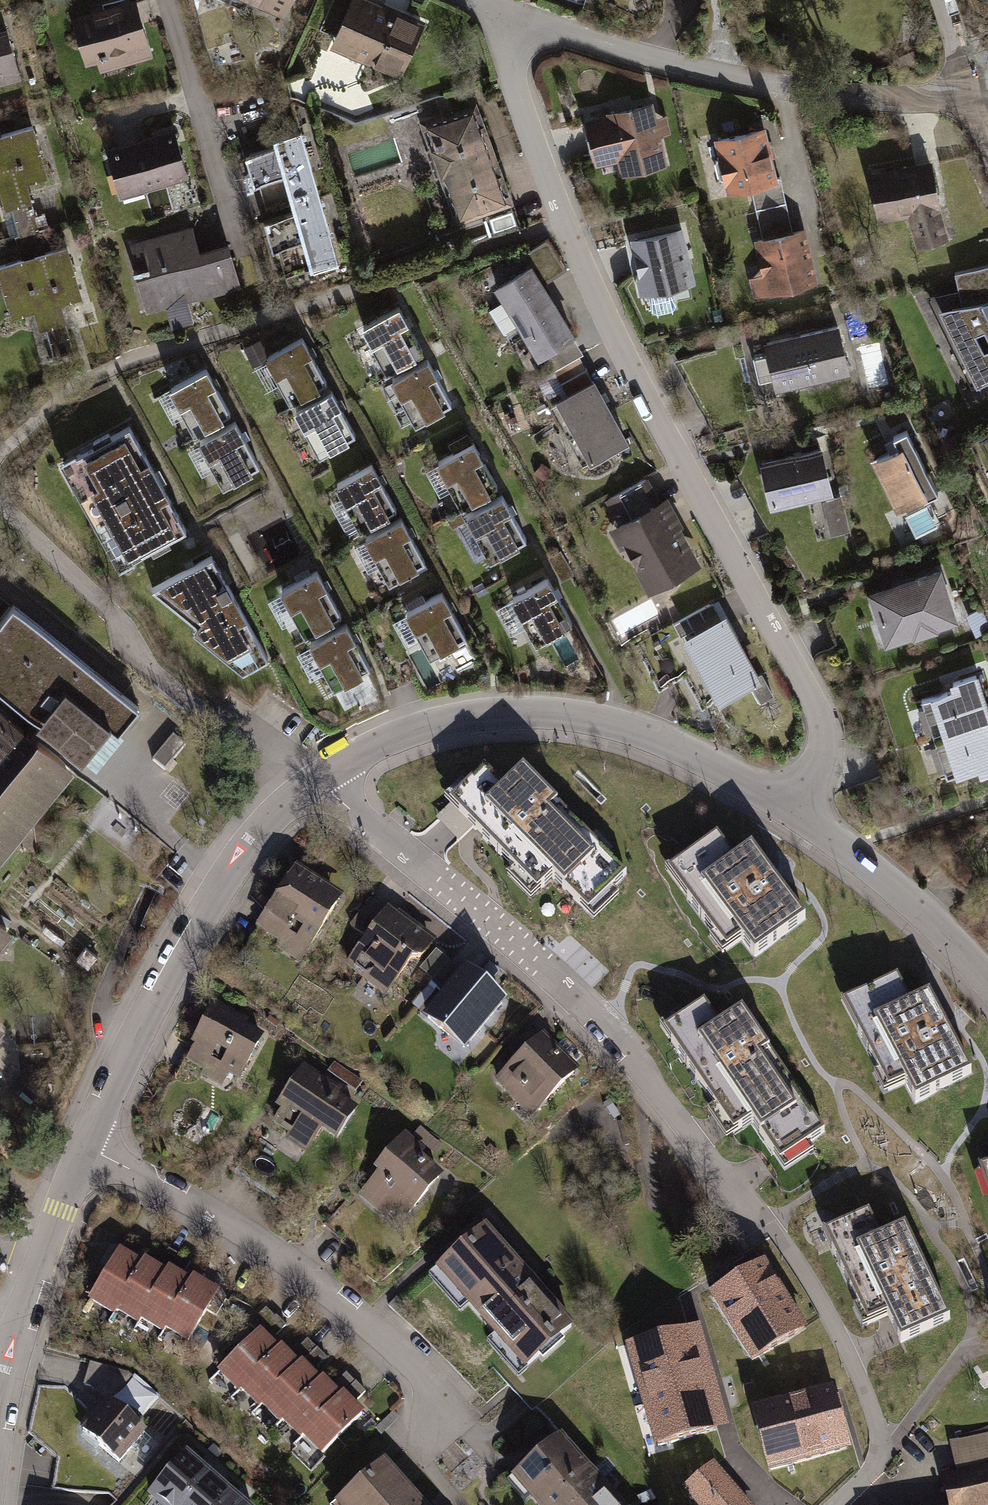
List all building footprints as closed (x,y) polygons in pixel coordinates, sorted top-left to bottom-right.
[(242,4),(286,23),(295,0),(244,0),(242,4)] [(355,0),(335,0),(321,34),(338,42),(355,0)] [(368,0),(355,0),(338,42),(335,50),(403,78),(425,23),(368,0)] [(138,5),(72,22),(85,72),(98,69),(100,78),(153,64),(138,5)] [(0,37),(0,88),(19,84),(7,35),(0,37)] [(658,119),(655,108),(585,125),(598,172),(619,166),(623,180),(670,168),(663,139),(673,136),(667,117),(658,119)] [(447,182),(463,226),(509,209),(475,115),(429,132),(435,149),(429,151),(441,184),(447,182)] [(0,140),(0,196),(2,196),(15,241),(39,234),(50,231),(45,215),(37,217),(29,188),(49,182),(34,130),(0,140)] [(764,131),(715,141),(719,158),(717,166),(720,181),(725,186),(727,192),(751,187),(775,182),(764,131)] [(106,153),(119,203),(190,185),(177,135),(106,153)] [(260,187),(270,221),(321,206),(300,135),(273,143),(275,148),(246,157),(255,188),(260,187)] [(933,164),(870,175),(879,225),(908,220),(913,252),(948,246),(933,164)] [(775,182),(751,187),(757,213),(787,206),(781,180),(775,182)] [(288,283),(339,268),(321,206),(270,221),(264,223),(274,255),(279,253),(288,283)] [(793,232),(787,206),(757,213),(762,239),(793,232)] [(513,215),(484,224),(489,240),(518,231),(513,215)] [(127,242),(146,314),(164,308),(171,332),(194,326),(188,302),(243,287),(232,246),(201,255),(193,224),(127,242)] [(793,232),(762,239),(754,241),(762,275),(750,278),(755,300),(818,287),(805,229),(793,232)] [(682,233),(631,244),(643,300),(648,299),(652,319),(677,314),(673,294),(694,289),(682,233)] [(0,270),(0,277),(13,323),(36,316),(49,364),(75,356),(61,309),(86,301),(71,249),(45,257),(39,234),(15,241),(21,264),(0,270)] [(532,270),(542,288),(566,275),(548,244),(525,258),(532,270)] [(496,291),(539,366),(575,345),(542,288),(532,270),(496,291)] [(987,385),(987,270),(959,277),(962,292),(927,300),(935,317),(926,322),(962,397),(987,385)] [(420,356),(396,312),(361,330),(385,374),(420,356)] [(841,328),(767,344),(771,362),(755,365),(760,390),(776,386),(778,397),(853,382),(841,328)] [(325,385),(302,341),(267,359),(270,365),(262,369),(268,380),(276,376),(291,403),(325,385)] [(553,376),(568,402),(596,387),(580,360),(553,376)] [(450,409),(426,365),(392,383),(415,427),(450,409)] [(229,417),(205,373),(156,399),(170,425),(184,417),(194,435),(229,417)] [(586,474),(631,449),(596,387),(568,402),(551,412),(586,474)] [(357,441),(333,396),(299,415),(322,459),(357,441)] [(260,471),(236,427),(188,454),(202,480),(216,472),(226,490),(260,471)] [(59,466),(114,573),(182,538),(127,431),(59,466)] [(900,451),(873,463),(901,523),(894,526),(904,547),(917,541),(921,549),(945,538),(929,504),(938,499),(907,433),(894,439),(900,451)] [(497,488),(473,444),(424,471),(438,497),(453,489),(462,507),(497,488)] [(824,453),(760,467),(771,515),(822,504),(835,501),(824,453)] [(395,510),(371,466),(333,486),(341,501),(330,507),(346,536),(395,510)] [(606,504),(618,528),(661,507),(650,483),(606,504)] [(527,544),(503,500),(465,520),(473,536),(462,542),(478,571),(527,544)] [(835,501),(822,504),(831,541),(850,537),(842,500),(835,501)] [(648,598),(702,572),(668,503),(661,507),(618,528),(610,532),(622,557),(627,554),(648,598)] [(425,567),(401,523),(352,549),(366,575),(381,568),(390,586),(425,567)] [(194,635),(243,676),(265,663),(209,560),(152,593),(197,630),(194,635)] [(919,584),(870,601),(887,652),(912,644),(914,648),(943,638),(941,634),(960,627),(942,576),(936,578),(935,573),(917,579),(919,584)] [(339,620),(315,576),(267,602),(281,628),(295,621),(305,639),(339,620)] [(572,626),(548,582),(500,608),(514,634),(528,627),(538,645),(572,626)] [(466,641),(442,597),(426,606),(423,600),(406,609),(409,615),(394,623),(408,649),(422,642),(432,660),(466,641)] [(95,764),(140,709),(13,607),(0,623),(0,688),(95,764)] [(717,708),(721,715),(755,697),(762,710),(776,702),(763,678),(761,680),(721,607),(675,632),(717,708)] [(967,620),(976,640),(987,635),(987,634),(979,614),(967,620)] [(371,675),(347,631),(298,657),(312,683),(327,675),(336,693),(371,675)] [(717,708),(675,632),(636,652),(660,695),(683,682),(702,716),(717,708)] [(945,741),(987,727),(987,711),(977,678),(953,686),(955,692),(932,700),(934,706),(923,709),(933,737),(943,734),(945,741)] [(76,780),(0,720),(0,876),(76,780)] [(945,741),(947,747),(936,751),(944,776),(956,772),(959,781),(977,775),(980,781),(987,778),(987,727),(945,741)] [(192,743),(180,732),(153,765),(166,775),(192,743)] [(590,912),(624,877),(522,777),(505,795),(482,773),(449,808),(535,892),(551,875),(590,912)] [(742,936),(758,957),(806,920),(750,849),(731,863),(712,839),(667,875),(726,949),(742,936)] [(296,872),(256,936),(280,951),(276,957),(300,971),(344,901),(296,872)] [(351,930),(368,943),(388,915),(371,903),(351,930)] [(14,938),(7,932),(16,921),(0,908),(0,955),(14,938)] [(399,919),(390,912),(388,915),(368,943),(347,971),(352,975),(347,982),(379,1006),(384,999),(389,1002),(416,967),(421,971),(440,945),(401,916),(399,919)] [(447,963),(437,955),(422,975),(431,983),(447,963)] [(434,989),(447,1000),(465,978),(452,967),(434,989)] [(447,1000),(427,1025),(466,1057),(508,1005),(469,974),(465,978),(447,1000)] [(907,1080),(919,1103),(973,1075),(931,995),(911,1006),(896,979),(845,1005),(888,1089),(907,1080)] [(240,1019),(217,1006),(192,1052),(197,1054),(189,1069),(203,1076),(200,1082),(224,1095),(231,1083),(242,1089),(266,1043),(256,1038),(259,1032),(239,1021),(240,1019)] [(784,1163),(825,1135),(743,1018),(723,1032),(705,1006),(665,1034),(734,1133),(753,1120),(784,1163)] [(545,1040),(496,1088),(533,1125),(582,1077),(545,1040)] [(332,1087),(305,1070),(276,1115),(281,1118),(273,1130),(290,1141),(286,1147),(310,1161),(324,1138),(340,1149),(361,1116),(339,1102),(342,1098),(330,1090),(332,1087)] [(363,1087),(337,1070),(332,1078),(357,1095),(363,1087)] [(445,1151),(421,1132),(414,1140),(438,1159),(445,1151)] [(393,1220),(405,1230),(445,1183),(422,1164),(428,1158),(405,1139),(388,1160),(390,1161),(375,1179),(378,1181),(359,1203),(388,1227),(393,1220)] [(904,1345),(950,1324),(908,1232),(883,1244),(870,1217),(829,1236),(869,1323),(890,1314),(904,1345)] [(487,1239),(439,1281),(525,1379),(573,1337),(487,1239)] [(166,1254),(156,1272),(168,1278),(170,1275),(178,1261),(166,1254)] [(710,1287),(752,1356),(805,1324),(763,1255),(710,1287)] [(90,1309),(113,1322),(115,1319),(143,1269),(121,1256),(90,1309)] [(170,1275),(184,1282),(192,1268),(178,1261),(170,1275)] [(115,1319),(138,1332),(140,1328),(168,1278),(156,1272),(145,1265),(143,1269),(115,1319)] [(140,1328),(163,1341),(165,1338),(193,1288),(184,1282),(170,1275),(168,1278),(140,1328)] [(165,1338),(187,1351),(218,1297),(195,1285),(193,1288),(165,1338)] [(249,1332),(257,1340),(261,1336),(274,1323),(266,1315),(249,1332)] [(699,1320),(627,1339),(654,1439),(726,1420),(699,1320)] [(261,1336),(271,1347),(286,1331),(276,1321),(274,1323),(261,1336)] [(218,1380),(237,1399),(239,1396),(280,1355),(271,1347),(261,1336),(257,1340),(218,1380)] [(308,1345),(292,1362),(301,1371),(303,1368),(317,1354),(308,1345)] [(239,1396),(258,1415),(260,1412),(301,1371),(292,1362),(282,1352),(280,1355),(239,1396)] [(317,1354),(303,1368),(313,1378),(327,1363),(317,1354)] [(134,1378),(90,1367),(85,1387),(129,1399),(134,1378)] [(260,1412),(279,1431),(281,1429),(322,1387),(313,1378),(303,1368),(301,1371),(260,1412)] [(333,1394),(343,1403),(345,1401),(357,1388),(347,1379),(333,1394)] [(831,1381),(753,1403),(770,1464),(848,1443),(831,1381)] [(281,1429),(300,1447),(302,1445),(343,1403),(333,1394),(324,1385),(322,1387),(281,1429)] [(345,1401),(355,1410),(366,1398),(357,1388),(345,1401)] [(302,1445),(321,1463),(364,1419),(355,1410),(345,1401),(343,1403),(302,1445)] [(112,1408),(84,1441),(119,1471),(148,1438),(112,1408)] [(957,1438),(959,1443),(949,1445),(958,1478),(940,1483),(946,1504),(987,1504),(987,1429),(957,1438)] [(513,1484),(531,1504),(617,1504),(561,1442),(513,1484)] [(186,1457),(146,1504),(147,1504),(184,1504),(209,1477),(186,1457)] [(713,1466),(689,1487),(705,1504),(747,1504),(713,1466)] [(385,1467),(341,1504),(418,1504),(385,1467)] [(209,1477),(184,1504),(224,1504),(232,1496),(209,1477)] [(232,1496),(224,1504),(242,1504),(232,1496)]
